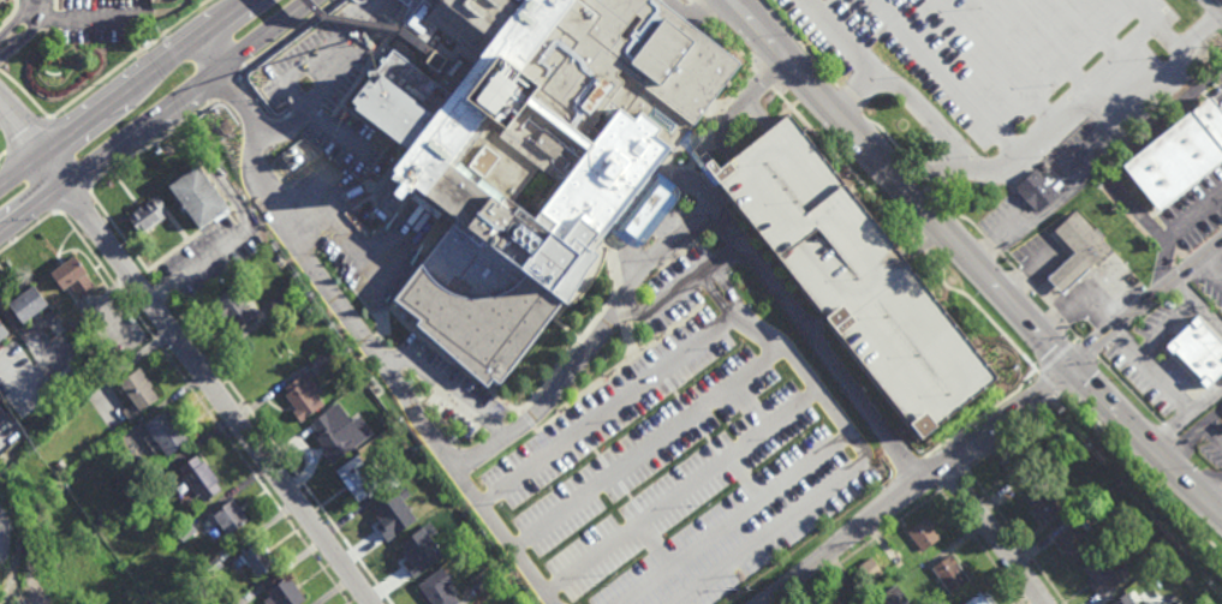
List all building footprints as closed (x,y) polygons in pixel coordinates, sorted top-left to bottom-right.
[(406,6),(398,0),(659,0),(741,64),(690,131),(702,139),(695,149),(701,156),(705,153),(720,169),(709,177),(703,169),(704,169),(691,154),(678,144),(672,153),(669,150),(594,249),(598,252),(596,255),(603,262),(601,269),(580,298),(570,306),(568,306),(567,305),(566,307),(561,304),(500,382),(494,377),(488,385),(418,324),(422,321),(394,303),(429,258),(415,249),(436,221),(404,196),(393,213),(377,201),(397,175),(389,171),(404,153),(393,143),(388,148),(371,134),(375,130),(352,112),(353,110),(347,106),(368,80),(368,72),(376,71),(381,65),(378,64),(383,58),(385,59),(392,49),(452,96),(482,59),(461,43),(460,46),(436,28),(425,43),(401,24),(403,23),(401,22),(407,5),(406,6)] [(346,14),(342,11),(353,4),(356,8),(346,14)] [(437,73),(425,64),(429,58),(434,52),(446,61),(437,73)] [(1209,97),(1221,114),(1221,161),(1157,214),(1120,167),(1209,97)] [(720,169),(709,177),(721,192),(824,323),(917,441),(997,377),(914,273),(907,279),(904,274),(911,268),(902,258),(789,114),(769,128),(729,161),(720,169)] [(222,137),(216,127),(227,120),(233,128),(222,137)] [(284,165),(280,159),(285,155),(288,161),(284,165)] [(288,171),(286,166),(291,162),(294,168),(288,171)] [(230,211),(214,222),(211,220),(197,232),(173,199),(177,197),(168,186),(196,166),(230,211)] [(1038,213),(1035,209),(1032,210),(1026,204),(1025,205),(1021,201),(1023,199),(1017,192),(1018,191),(1015,187),(1033,169),(1057,195),(1038,213)] [(637,250),(628,249),(609,233),(656,172),(667,180),(675,187),(679,192),(676,201),(642,246),(637,250)] [(999,201),(992,193),(1000,187),(1006,195),(999,201)] [(161,214),(166,220),(143,238),(141,235),(139,235),(136,232),(137,231),(129,219),(151,199),(153,201),(159,197),(168,209),(161,214)] [(1047,278),(1062,294),(1112,247),(1076,210),(1054,231),(1075,253),(1047,278)] [(79,299),(71,288),(65,293),(52,275),(76,258),(88,276),(95,288),(79,299)] [(255,318),(236,333),(225,318),(222,319),(215,311),(220,307),(214,300),(231,287),(255,318)] [(25,325),(10,306),(34,288),(48,307),(25,325)] [(276,313),(268,301),(285,291),(292,304),(276,313)] [(13,334),(0,343),(0,316),(13,334)] [(1197,317),(1221,343),(1221,370),(1206,385),(1168,347),(1197,317)] [(321,370),(312,358),(327,346),(336,358),(321,370)] [(130,419),(123,409),(135,400),(120,381),(142,365),(155,383),(151,385),(161,397),(130,419)] [(314,394),(316,393),(323,403),(299,421),(291,409),(294,408),(284,393),(287,390),(284,385),(305,370),(315,384),(309,388),(314,394)] [(330,462),(323,451),(326,449),(315,435),(318,431),(310,420),(324,411),(323,409),(336,400),(364,438),(330,462)] [(168,454),(145,423),(168,406),(185,429),(183,431),(189,439),(168,454)] [(382,424),(377,418),(388,409),(393,417),(382,424)] [(1062,441),(1049,425),(1060,417),(1073,432),(1062,441)] [(1014,485),(997,461),(1018,448),(1035,472),(1014,485)] [(217,478),(213,482),(219,488),(202,500),(197,492),(195,494),(185,480),(184,482),(178,476),(184,471),(179,465),(195,453),(199,460),(202,459),(217,478)] [(366,479),(372,476),(378,484),(370,490),(371,494),(369,495),(366,494),(357,501),(334,470),(357,453),(363,462),(357,467),(366,479)] [(61,473),(55,464),(62,459),(68,467),(61,473)] [(388,491),(380,482),(393,471),(400,482),(388,491)] [(1039,522),(1023,497),(1042,483),(1060,509),(1039,522)] [(428,515),(421,504),(435,494),(442,506),(428,515)] [(401,519),(383,531),(375,519),(372,521),(365,510),(368,508),(369,509),(386,496),(401,519)] [(239,526),(238,525),(226,533),(210,513),(231,498),(246,519),(244,520),(245,522),(239,526)] [(920,551),(906,531),(925,516),(940,537),(920,551)] [(181,540),(174,531),(187,520),(196,531),(181,540)] [(1087,526),(1084,530),(1096,545),(1072,562),(1055,539),(1079,522),(1084,520),(1087,526)] [(453,552),(440,534),(454,524),(467,542),(453,552)] [(1162,540),(1157,534),(1164,528),(1169,534),(1162,540)] [(431,562),(419,570),(421,573),(418,574),(417,574),(412,578),(391,546),(411,533),(431,562)] [(263,549),(266,546),(276,561),(264,570),(263,569),(256,575),(238,552),(256,539),(263,549)] [(948,593),(930,567),(950,552),(967,579),(948,593)] [(1113,570),(1122,564),(1131,576),(1120,584),(1120,582),(1102,596),(1099,592),(1096,594),(1089,582),(1090,581),(1080,567),(1099,554),(1113,570)] [(208,576),(201,567),(214,556),(221,566),(208,576)] [(870,582),(858,566),(871,556),(883,573),(870,582)] [(460,600),(455,603),(433,603),(418,584),(442,566),(454,582),(448,586),(460,600)] [(482,592),(471,579),(487,567),(497,580),(482,592)] [(304,599),(297,603),(264,603),(261,599),(268,594),(264,590),(280,579),(279,579),(281,576),(282,578),(287,573),(296,585),(297,584),(299,587),(297,588),(304,599)] [(941,591),(936,585),(940,582),(944,590),(941,591)] [(869,598),(862,603),(855,603),(847,592),(859,584),(869,598)] [(910,600),(904,603),(888,603),(882,596),(898,584),(910,600)] [(1135,588),(1147,603),(1113,603),(1116,602),(1117,603),(1135,588)] [(979,592),(988,603),(962,603),(979,592)]
